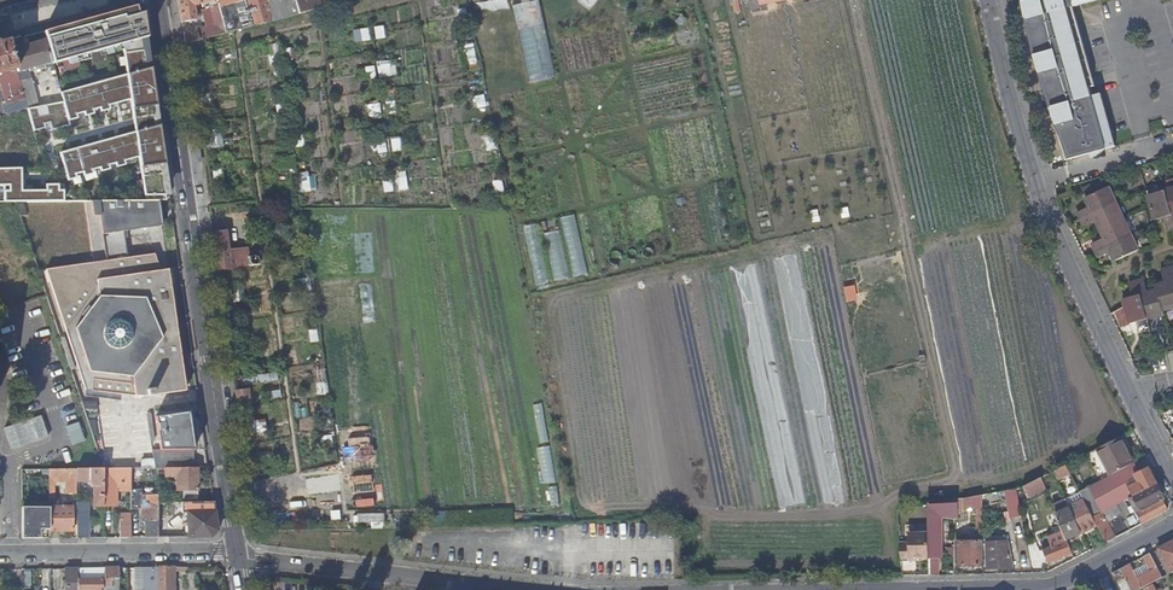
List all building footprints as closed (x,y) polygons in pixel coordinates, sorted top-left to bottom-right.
[(182,21),(196,19),(200,18),(197,4),(209,0),(179,0),(182,21)] [(226,33),(297,14),(294,0),(216,0),(226,33)] [(297,14),(317,9),(315,0),(294,0),(297,14)] [(317,9),(335,4),(334,0),(315,0),(317,9)] [(541,0),(515,5),(530,83),(556,78),(541,0)] [(733,0),(735,13),(742,12),(740,0),(734,0),(733,0)] [(1055,121),(1060,121),(1071,159),(1117,146),(1103,94),(1093,97),(1089,79),(1097,77),(1077,1),(1082,0),(1025,0),(1055,121)] [(138,11),(135,5),(44,31),(46,39),(52,61),(52,63),(122,43),(125,71),(61,92),(63,101),(45,105),(46,112),(38,113),(37,106),(27,108),(27,110),(30,122),(33,131),(45,128),(45,125),(49,123),(51,131),(70,126),(68,117),(129,97),(134,131),(59,142),(63,167),(137,157),(143,200),(159,200),(166,200),(161,164),(166,164),(160,124),(155,125),(152,105),(157,104),(151,66),(147,66),(143,36),(147,35),(144,10),(138,11)] [(376,40),(386,38),(384,26),(374,27),(376,40)] [(183,31),(185,43),(199,40),(198,35),(196,28),(183,31)] [(369,28),(354,31),(356,43),(371,40),(369,28)] [(198,35),(199,40),(218,35),(216,29),(198,35)] [(52,61),(46,39),(23,46),(20,37),(8,40),(17,71),(52,61)] [(24,97),(18,78),(17,71),(8,40),(0,43),(0,76),(1,81),(1,82),(6,103),(24,97)] [(275,44),(266,47),(271,65),(280,62),(275,44)] [(297,48),(285,49),(286,60),(297,60),(297,48)] [(392,62),(377,67),(380,78),(396,74),(392,62)] [(368,80),(377,78),(374,65),(365,68),(368,80)] [(24,97),(25,103),(41,103),(34,74),(18,78),(24,97)] [(387,115),(398,112),(394,100),(384,102),(387,115)] [(381,103),(366,104),(366,118),(382,117),(381,103)] [(400,138),(391,140),(393,152),(402,151),(400,138)] [(379,154),(388,152),(386,141),(377,143),(379,154)] [(0,167),(0,184),(4,184),(4,201),(15,201),(24,201),(62,200),(62,183),(44,183),(44,189),(20,189),(20,167),(1,167),(0,167)] [(314,171),(298,173),(301,193),(317,191),(314,171)] [(406,171),(397,172),(400,191),(408,190),(406,171)] [(1164,190),(1172,225),(1172,188),(1164,190)] [(1079,213),(1083,221),(1116,205),(1108,189),(1085,200),(1089,209),(1079,213)] [(1164,190),(1147,195),(1154,221),(1163,219),(1166,231),(1172,229),(1172,225),(1164,190)] [(104,259),(43,266),(84,386),(143,396),(186,389),(171,287),(151,290),(149,272),(161,270),(154,253),(127,255),(124,228),(162,223),(159,200),(143,200),(88,200),(92,214),(97,212),(104,259)] [(27,216),(24,201),(15,201),(19,215),(27,216)] [(1116,205),(1083,221),(1086,227),(1097,223),(1101,232),(1124,222),(1116,205)] [(1124,222),(1101,232),(1105,241),(1094,247),(1097,253),(1132,237),(1124,222)] [(213,231),(218,269),(258,264),(257,255),(253,255),(253,243),(244,244),(244,247),(229,249),(226,229),(213,231)] [(1132,237),(1097,253),(1100,260),(1111,255),(1115,263),(1139,253),(1132,237)] [(1172,307),(1172,287),(1168,268),(1161,270),(1163,282),(1154,284),(1156,290),(1161,310),(1172,307)] [(1162,315),(1161,310),(1156,290),(1146,292),(1143,279),(1135,281),(1145,319),(1162,315)] [(1129,322),(1145,319),(1135,281),(1128,282),(1131,295),(1122,298),(1129,322)] [(316,383),(319,396),(329,394),(326,382),(316,383)] [(235,390),(237,406),(251,404),(249,390),(252,390),(251,387),(248,387),(248,388),(235,390)] [(159,415),(164,446),(195,447),(189,411),(159,415)] [(48,436),(41,415),(4,427),(11,449),(48,436)] [(85,441),(79,422),(65,426),(72,445),(85,441)] [(1137,461),(1124,435),(1098,449),(1111,475),(1137,461)] [(156,446),(155,466),(197,466),(195,447),(164,446),(156,446)] [(1144,458),(1137,461),(1111,475),(1080,491),(1080,492),(1093,516),(1157,482),(1144,458)] [(1071,474),(1066,465),(1054,471),(1058,480),(1071,474)] [(198,499),(198,466),(158,467),(158,472),(177,472),(177,489),(183,489),(183,499),(198,499)] [(131,467),(104,467),(104,468),(104,506),(117,505),(117,489),(117,483),(131,483),(131,479),(131,467)] [(158,467),(131,467),(131,479),(159,479),(158,472),(158,467)] [(339,467),(312,470),(313,479),(340,477),(339,467)] [(77,480),(77,468),(49,468),(49,481),(49,493),(54,493),(54,486),(54,481),(66,481),(66,485),(66,493),(77,493),(77,480)] [(104,506),(104,468),(77,468),(77,480),(93,480),(94,506),(104,506)] [(1046,489),(1042,477),(1024,486),(1029,497),(1046,489)] [(1165,497),(1157,482),(1093,516),(1097,524),(1107,541),(1168,509),(1163,498),(1165,497)] [(159,507),(159,502),(159,493),(142,493),(142,488),(132,488),(132,489),(132,508),(142,507),(159,507)] [(1018,488),(1007,490),(1011,510),(1021,508),(1018,488)] [(1084,499),(1080,492),(1066,498),(1070,506),(1084,499)] [(983,494),(964,497),(964,505),(983,502),(983,494)] [(1070,506),(1066,498),(1053,505),(1067,539),(1082,531),(1070,506)] [(1097,524),(1093,516),(1084,499),(1070,506),(1082,531),(1097,524)] [(281,500),(274,502),(277,516),(284,515),(281,500)] [(57,507),(50,507),(50,538),(59,538),(59,530),(73,529),(73,501),(57,502),(57,507)] [(77,538),(88,538),(87,530),(90,530),(90,519),(87,519),(87,502),(77,502),(77,538)] [(169,520),(169,502),(159,502),(159,507),(159,537),(185,536),(183,527),(170,526),(170,520),(169,520)] [(930,556),(930,575),(940,574),(940,515),(959,514),(959,503),(928,504),(929,531),(930,556)] [(49,506),(22,506),(22,538),(40,538),(40,528),(49,528),(49,506)] [(159,537),(159,507),(142,507),(142,520),(145,520),(146,529),(146,537),(159,537)] [(357,514),(357,526),(383,525),(383,514),(357,514)] [(219,529),(218,525),(216,517),(184,519),(186,536),(212,536),(219,529)] [(121,519),(121,537),(132,537),(132,519),(121,519)] [(900,542),(902,559),(912,559),(913,556),(930,556),(929,531),(911,532),(912,541),(900,542)] [(958,564),(984,565),(983,540),(972,541),(972,534),(965,534),(965,541),(958,541),(958,564)] [(1048,562),(1072,552),(1067,540),(1044,549),(1048,562)] [(1172,571),(1172,541),(1159,548),(1171,572),(1172,571)] [(987,567),(1014,566),(1009,543),(987,544),(987,567)] [(1133,589),(1137,589),(1163,577),(1158,568),(1150,553),(1146,555),(1147,559),(1145,560),(1151,571),(1138,578),(1133,568),(1133,569),(1130,563),(1121,568),(1133,589)] [(1158,568),(1163,577),(1167,574),(1162,565),(1158,568)] [(66,567),(66,589),(78,589),(78,578),(78,567),(66,567)] [(105,567),(78,567),(78,578),(102,578),(105,578),(105,567)] [(105,567),(105,578),(105,589),(116,589),(119,589),(119,567),(105,567)] [(144,567),(144,589),(159,589),(159,567),(144,567)] [(159,589),(175,589),(174,567),(159,567),(159,589)] [(1121,568),(1114,572),(1123,589),(1133,589),(1121,568)] [(78,589),(102,589),(102,578),(78,578),(78,589)]
